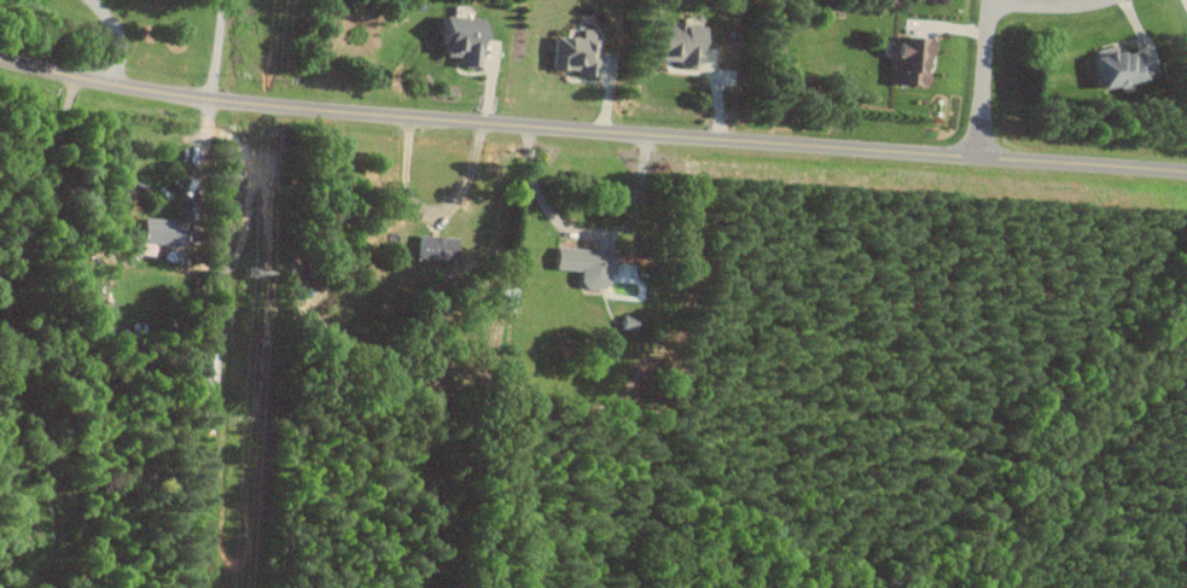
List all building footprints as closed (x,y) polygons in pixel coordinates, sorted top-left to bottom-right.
[(453,64),(476,65),(479,17),(435,15),(433,54),(454,55),(453,64)] [(648,58),(676,60),(675,65),(696,66),(698,24),(650,22),(648,58)] [(548,35),(547,67),(573,68),(573,74),(593,75),(595,39),(587,38),(587,29),(564,28),(563,36),(548,35)] [(886,82),(924,84),(927,36),(888,34),(886,82)] [(1139,80),(1134,49),(1114,52),(1114,47),(1086,51),(1092,87),(1139,80)] [(137,216),(134,240),(179,245),(182,221),(137,216)] [(455,236),(415,235),(414,257),(454,258),(455,236)] [(553,245),(551,268),(576,271),(575,285),(603,289),(604,273),(610,274),(612,253),(553,245)]
